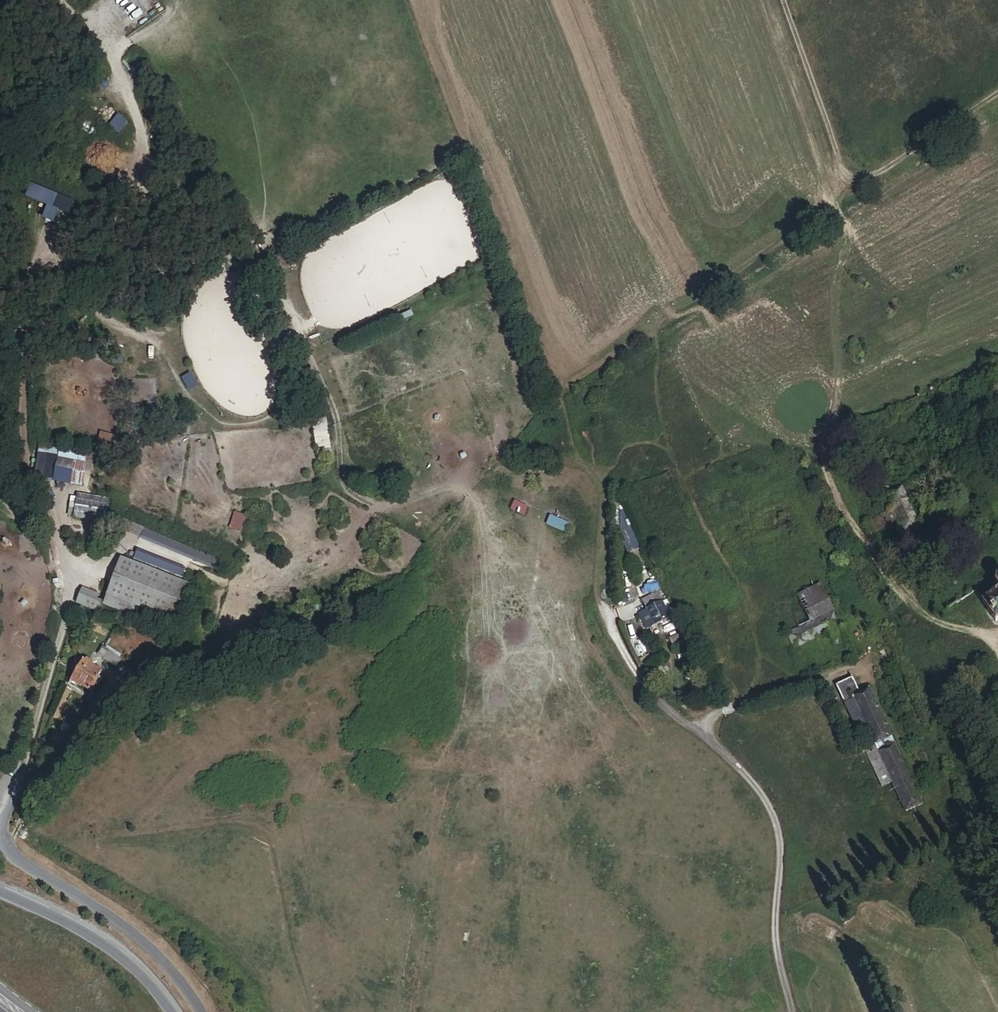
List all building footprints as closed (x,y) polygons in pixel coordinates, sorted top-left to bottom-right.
[(101,97),(90,108),(118,136),(129,126),(101,97)] [(70,217),(75,202),(31,186),(26,200),(47,208),(42,221),(54,226),(59,213),(70,217)] [(315,425),(315,452),(329,452),(329,424),(315,425)] [(115,435),(98,430),(94,441),(112,446),(115,435)] [(81,484),(86,449),(58,444),(56,459),(38,456),(35,477),(81,484)] [(926,512),(909,487),(896,495),(905,508),(914,520),(926,512)] [(107,497),(76,494),(75,503),(69,502),(68,510),(74,511),(73,518),(104,521),(107,497)] [(515,501),(510,509),(523,516),(528,508),(515,501)] [(914,520),(905,508),(879,527),(886,538),(898,529),(901,533),(916,522),(914,520)] [(638,551),(632,510),(619,512),(626,553),(638,551)] [(240,533),(247,515),(234,511),(227,529),(240,533)] [(926,512),(914,520),(916,522),(920,528),(932,520),(926,512)] [(547,525),(566,532),(569,524),(550,517),(547,525)] [(217,559),(128,523),(124,533),(213,569),(217,559)] [(934,549),(920,528),(908,537),(922,558),(934,549)] [(186,568),(135,548),(132,557),(183,577),(186,568)] [(192,584),(121,558),(105,601),(79,591),(75,603),(100,612),(103,605),(133,616),(136,607),(178,622),(192,584)] [(831,593),(823,575),(776,596),(784,615),(831,593)] [(997,615),(997,586),(983,596),(996,616),(997,615)] [(831,593),(784,615),(794,637),(841,616),(831,593)] [(671,628),(663,610),(650,616),(655,625),(651,627),(655,636),(671,628)] [(120,657),(107,648),(102,655),(115,664),(120,657)] [(89,665),(85,662),(72,682),(86,692),(99,672),(96,670),(99,665),(92,660),(89,665)] [(926,794),(870,679),(860,684),(851,668),(834,676),(856,721),(865,717),(867,721),(861,724),(865,733),(872,730),(874,734),(863,740),(882,780),(894,774),(908,803),(926,794)] [(122,688),(112,697),(117,703),(127,694),(122,688)]
